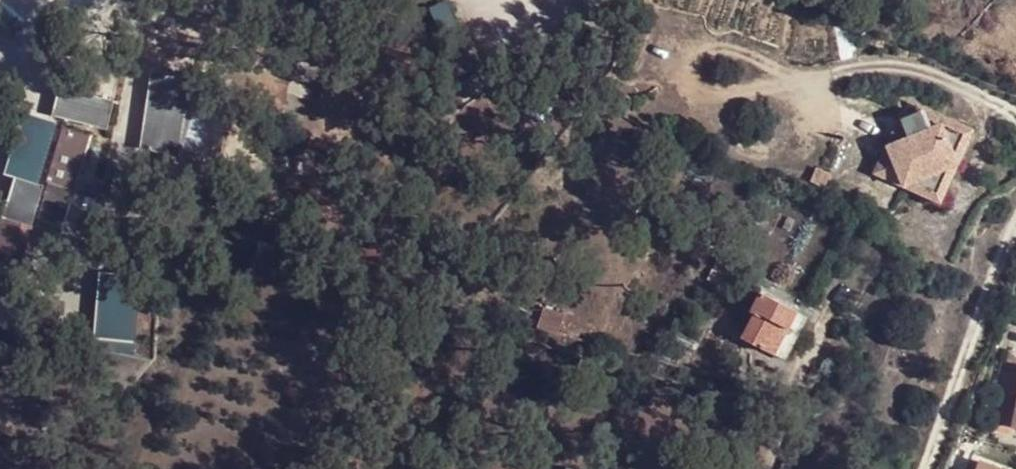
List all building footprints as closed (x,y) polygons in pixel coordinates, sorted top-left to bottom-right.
[(180,154),(190,77),(151,71),(141,149),(180,154)] [(180,154),(215,158),(228,83),(190,77),(180,154)] [(113,101),(65,86),(55,112),(103,129),(113,101)] [(942,160),(955,125),(901,103),(904,109),(885,116),(888,123),(876,128),(862,170),(891,181),(942,160)] [(876,128),(888,123),(885,116),(883,109),(876,128)] [(50,131),(23,123),(9,175),(35,183),(50,131)] [(929,196),(942,160),(891,181),(929,196)] [(95,202),(99,186),(75,180),(71,196),(95,202)] [(8,183),(0,211),(0,273),(12,277),(37,192),(8,183)] [(72,192),(47,186),(36,229),(63,237),(72,206),(68,206),(72,192)] [(105,276),(98,336),(132,340),(138,279),(105,276)] [(795,303),(757,288),(748,306),(753,310),(743,333),(777,347),(795,303)] [(806,310),(795,303),(777,347),(788,355),(806,310)] [(98,336),(96,349),(131,356),(132,340),(98,336)] [(1015,354),(1000,435),(1015,438),(1015,354)]
